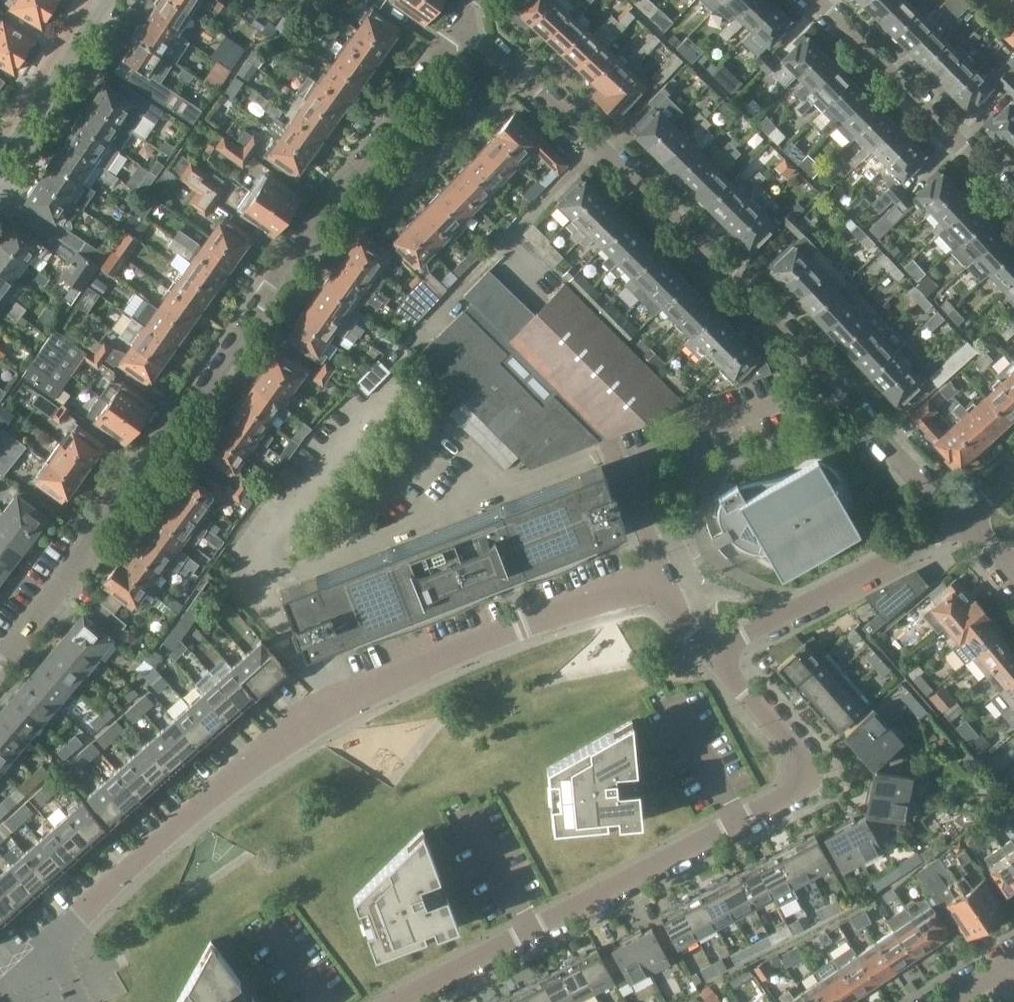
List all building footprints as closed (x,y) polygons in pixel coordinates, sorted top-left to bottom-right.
[(50,10),(34,0),(16,0),(11,8),(40,26),(50,10)] [(50,10),(56,0),(34,0),(50,10)] [(190,12),(172,0),(156,0),(154,2),(156,6),(150,16),(176,33),(190,12)] [(190,12),(198,0),(172,0),(190,12)] [(300,4),(319,16),(328,3),(324,0),(303,0),(300,4)] [(439,5),(432,0),(393,0),(422,20),(425,16),(429,19),(439,5)] [(553,0),(520,0),(519,2),(520,4),(515,8),(515,9),(511,14),(515,19),(519,23),(525,26),(528,23),(529,24),(553,0)] [(547,37),(581,0),(563,0),(559,4),(554,0),(553,0),(529,24),(536,31),(541,32),(547,37)] [(560,53),(584,28),(575,19),(586,7),(586,6),(591,0),(581,0),(547,37),(552,43),(554,47),(560,53)] [(650,0),(643,0),(638,6),(649,17),(658,7),(650,0)] [(751,33),(753,30),(776,7),(769,0),(751,0),(728,25),(712,42),(718,48),(741,23),(751,33)] [(751,0),(723,0),(720,3),(713,11),(728,25),(751,0)] [(865,4),(879,19),(898,0),(869,0),(865,4)] [(894,34),(920,8),(911,0),(898,0),(879,19),(894,34)] [(920,8),(894,34),(910,50),(959,0),(945,0),(928,17),(920,8)] [(924,64),(949,38),(940,29),(948,21),(947,20),(955,13),(957,14),(967,3),(964,0),(959,0),(910,50),(924,64)] [(218,1),(214,7),(224,14),(229,8),(218,1)] [(584,28),(560,53),(567,59),(572,60),(577,65),(602,38),(610,29),(618,21),(627,11),(631,7),(628,4),(615,19),(612,16),(604,24),(603,22),(592,35),(584,28)] [(366,20),(359,30),(387,49),(393,40),(392,39),(398,30),(395,28),(398,25),(371,6),(363,18),(366,20)] [(784,33),(793,23),(776,7),(753,30),(751,33),(765,46),(781,30),(784,33)] [(633,17),(627,11),(618,21),(610,29),(616,35),(633,17)] [(133,34),(173,60),(175,61),(188,41),(176,33),(150,16),(144,25),(139,24),(133,34)] [(0,19),(0,41),(24,55),(33,39),(0,19)] [(270,22),(263,32),(270,37),(277,27),(270,22)] [(341,32),(330,24),(324,33),(335,40),(341,32)] [(313,25),(291,35),(306,45),(318,29),(313,25)] [(1012,46),(1013,44),(1013,25),(1003,37),(1012,46)] [(351,35),(343,46),(373,66),(378,59),(379,59),(387,49),(359,30),(354,38),(351,35)] [(938,78),(972,45),(980,37),(974,31),(958,46),(949,38),(924,64),(938,78)] [(160,79),(173,60),(133,34),(126,44),(128,48),(122,58),(134,66),(126,78),(165,103),(174,89),(160,79)] [(821,52),(804,34),(795,43),(797,45),(777,65),(772,60),(763,68),(768,74),(770,73),(785,88),(797,77),(821,52)] [(659,40),(653,35),(636,53),(642,58),(649,51),(659,40)] [(231,55),(233,52),(240,57),(244,50),(224,36),(218,46),(231,55)] [(585,76),(591,82),(615,57),(605,47),(608,43),(602,38),(577,65),(583,71),(585,76)] [(373,66),(343,46),(335,40),(330,48),(340,55),(333,64),(362,85),(368,75),(367,74),(373,66)] [(0,41),(0,63),(14,71),(24,55),(0,41)] [(972,45),(938,78),(954,94),(979,68),(972,61),(980,53),(972,45)] [(759,65),(763,68),(772,60),(761,49),(741,70),(748,76),(759,65)] [(682,61),(673,52),(651,75),(660,84),(682,61)] [(795,93),(802,100),(836,66),(821,52),(797,77),(804,84),(795,93)] [(970,110),(971,111),(980,102),(977,99),(997,80),(1008,90),(1013,85),(1013,54),(997,70),(994,67),(986,74),(979,68),(954,94),(970,110)] [(615,57),(591,82),(598,88),(602,89),(604,91),(599,95),(603,99),(630,71),(634,67),(628,62),(624,65),(615,57)] [(258,66),(247,59),(237,72),(248,80),(258,66)] [(302,59),(297,66),(308,74),(313,66),(302,59)] [(218,61),(204,80),(217,89),(231,69),(218,61)] [(325,70),(317,80),(347,102),(352,95),(354,96),(362,85),(333,64),(327,72),(325,70)] [(821,112),(851,82),(836,66),(802,100),(792,110),(799,117),(813,104),(821,112)] [(600,103),(612,115),(616,111),(619,114),(646,85),(630,71),(603,99),(600,103)] [(742,82),(735,75),(725,86),(732,93),(742,82)] [(244,84),(234,77),(222,95),(232,101),(244,84)] [(308,100),(336,121),(342,112),(341,110),(347,102),(317,80),(311,89),(314,92),(308,100)] [(640,141),(645,147),(670,122),(681,111),(666,96),(674,88),(668,82),(649,101),(655,108),(632,131),(638,137),(640,141)] [(835,127),(866,97),(851,82),(821,112),(829,120),(818,131),(825,138),(835,127)] [(93,102),(91,105),(132,133),(144,114),(156,122),(164,110),(123,83),(116,93),(104,85),(97,95),(96,95),(92,100),(93,102)] [(289,114),(292,116),(322,138),(327,130),(328,131),(336,121),(308,100),(302,96),(289,114)] [(853,138),(880,111),(866,97),(835,127),(849,142),(853,138)] [(995,117),(993,115),(984,124),(1000,141),(1013,128),(1013,99),(995,117)] [(272,102),(267,109),(279,118),(284,111),(272,102)] [(76,121),(119,150),(120,151),(132,133),(91,105),(85,114),(80,115),(76,121)] [(868,153),(896,126),(880,111),(853,138),(862,147),(848,161),(854,167),(863,158),(868,153)] [(704,117),(699,112),(690,121),(696,126),(704,117)] [(516,116),(514,114),(494,134),(521,161),(533,148),(559,173),(568,164),(541,138),(530,127),(517,115),(516,116)] [(289,128),(282,138),(310,157),(317,147),(316,146),(322,138),(292,116),(286,125),(289,128)] [(688,134),(662,160),(668,167),(670,171),(676,177),(702,151),(694,143),(703,133),(702,132),(710,124),(704,117),(696,126),(688,134)] [(758,125),(768,135),(776,127),(767,117),(758,125)] [(72,132),(66,141),(107,169),(119,150),(76,121),(71,127),(72,132)] [(657,155),(662,160),(688,134),(681,128),(679,130),(670,122),(645,147),(652,154),(657,155)] [(896,126),(868,153),(874,158),(876,157),(886,167),(911,142),(896,126)] [(785,135),(776,127),(768,135),(776,144),(785,135)] [(1013,155),(1013,128),(1000,141),(1013,156),(1013,155)] [(246,146),(252,150),(260,139),(254,134),(246,146)] [(487,147),(482,152),(509,179),(516,171),(513,168),(521,161),(494,134),(492,136),(494,137),(488,143),(487,147)] [(242,150),(224,136),(216,147),(241,166),(252,150),(246,146),(242,150)] [(277,145),(274,142),(265,154),(295,175),(301,167),(303,168),(310,157),(282,138),(277,145)] [(54,154),(50,160),(83,182),(89,187),(98,174),(113,184),(118,177),(107,169),(66,141),(58,153),(54,154)] [(702,151),(676,177),(682,183),(687,185),(692,190),(734,147),(728,141),(720,150),(719,149),(710,158),(702,151)] [(783,150),(798,164),(806,155),(792,141),(783,150)] [(916,166),(918,168),(927,158),(911,142),(886,167),(882,171),(891,188),(895,184),(896,185),(916,166)] [(734,147),(692,190),(698,196),(699,200),(706,207),(732,181),(723,172),(733,162),(732,162),(740,153),(734,147)] [(197,189),(216,203),(224,191),(206,178),(209,174),(178,152),(167,168),(182,178),(197,189)] [(509,179),(482,152),(475,159),(471,160),(466,166),(494,194),(498,198),(513,183),(509,179)] [(787,179),(796,169),(785,158),(784,158),(775,167),(787,179)] [(868,164),(863,158),(854,167),(859,173),(868,164)] [(47,171),(40,181),(70,201),(83,182),(50,160),(46,166),(47,171)] [(149,172),(156,177),(165,165),(157,160),(149,172)] [(812,162),(805,170),(813,177),(820,170),(812,162)] [(458,177),(452,183),(479,209),(494,194),(466,166),(459,173),(458,177)] [(732,181),(706,207),(712,213),(717,214),(722,220),(759,183),(767,175),(761,169),(750,180),(749,178),(739,188),(732,181)] [(955,188),(938,170),(929,179),(930,181),(914,197),(929,213),(955,188)] [(149,172),(136,190),(143,195),(156,177),(149,172)] [(265,173),(251,191),(288,217),(297,203),(300,198),(265,173)] [(547,173),(540,180),(547,186),(554,179),(547,173)] [(571,220),(598,192),(592,186),(588,185),(581,178),(555,204),(571,220)] [(70,201),(40,181),(37,179),(25,198),(27,199),(26,201),(35,206),(62,224),(68,215),(71,218),(78,207),(70,201)] [(442,191),(436,196),(462,221),(470,214),(472,216),(479,209),(452,183),(446,189),(442,191)] [(729,230),(735,236),(761,209),(762,210),(774,197),(759,183),(722,220),(728,226),(729,230)] [(891,188),(872,206),(879,213),(891,201),(902,191),(896,185),(895,184),(891,188)] [(527,196),(532,201),(541,192),(536,187),(527,196)] [(937,234),(970,204),(955,188),(929,213),(939,223),(930,230),(936,236),(937,234)] [(206,216),(216,203),(197,189),(189,201),(200,209),(199,210),(206,216)] [(288,217),(251,191),(238,209),(273,235),(277,230),(278,231),(288,217)] [(149,192),(139,208),(147,213),(158,198),(149,192)] [(598,192),(571,220),(578,228),(570,236),(577,243),(580,239),(611,208),(605,202),(604,198),(598,192)] [(913,203),(910,200),(905,194),(894,204),(868,229),(877,238),(913,203)] [(532,201),(527,196),(526,195),(516,204),(523,211),(532,201)] [(428,207),(423,213),(451,239),(458,231),(455,228),(462,221),(436,196),(429,203),(428,207)] [(88,201),(83,209),(93,216),(99,208),(88,201)] [(937,234),(952,250),(984,219),(970,204),(937,234)] [(617,214),(611,208),(580,239),(587,246),(593,239),(602,248),(628,221),(621,215),(617,214)] [(761,209),(735,236),(742,242),(746,244),(753,250),(781,221),(774,214),(770,218),(762,210),(761,209)] [(782,220),(788,226),(791,229),(800,220),(790,210),(782,220)] [(412,221),(406,227),(433,252),(441,243),(444,246),(451,239),(423,213),(417,219),(412,221)] [(151,224),(137,214),(131,223),(145,232),(151,224)] [(800,238),(804,235),(815,224),(806,215),(800,220),(791,229),(800,238)] [(220,216),(213,225),(217,228),(210,237),(239,258),(246,247),(245,246),(250,239),(248,237),(248,236),(220,216)] [(496,225),(503,231),(512,223),(505,216),(496,225)] [(950,251),(965,267),(998,235),(984,219),(952,250),(950,251)] [(28,261),(35,252),(40,256),(47,246),(13,221),(12,223),(10,221),(0,234),(0,240),(28,261)] [(603,261),(610,268),(640,237),(635,232),(634,228),(628,221),(602,248),(609,255),(603,261)] [(543,255),(552,245),(549,242),(551,240),(533,223),(522,234),(543,255)] [(503,231),(496,225),(487,235),(493,241),(503,231)] [(867,235),(864,233),(857,226),(851,233),(860,242),(867,235)] [(447,289),(443,286),(429,271),(425,260),(433,252),(406,227),(400,233),(399,237),(393,244),(408,258),(405,261),(417,274),(440,296),(447,289)] [(179,229),(173,238),(224,275),(230,267),(231,268),(239,258),(210,237),(203,247),(179,229)] [(104,253),(84,240),(69,230),(62,239),(98,263),(104,253)] [(128,259),(141,241),(128,231),(114,250),(128,259)] [(73,284),(68,292),(65,296),(73,301),(80,289),(98,263),(62,239),(55,234),(47,246),(53,251),(55,248),(71,259),(60,276),(73,284)] [(353,244),(347,251),(381,275),(387,266),(386,263),(391,256),(362,235),(356,242),(353,244)] [(800,238),(769,267),(775,273),(776,276),(782,283),(809,259),(818,250),(804,235),(800,238)] [(875,243),(867,235),(860,242),(868,250),(875,243)] [(979,266),(987,274),(1012,250),(998,235),(965,267),(957,274),(963,281),(979,266)] [(615,277),(623,269),(631,278),(657,251),(651,245),(647,244),(640,237),(610,268),(608,270),(615,277)] [(167,246),(178,253),(171,263),(181,271),(213,294),(220,284),(219,282),(224,275),(173,238),(167,246)] [(14,280),(28,261),(0,240),(0,270),(14,280)] [(554,266),(561,259),(564,256),(552,245),(543,255),(554,266)] [(896,245),(889,252),(896,260),(904,254),(896,245)] [(469,256),(474,261),(483,252),(478,247),(469,256)] [(128,259),(114,250),(102,267),(115,277),(128,259)] [(793,290),(799,297),(833,266),(818,250),(809,259),(782,283),(788,290),(793,290)] [(1002,290),(1013,278),(1013,251),(1012,250),(987,274),(1002,290)] [(385,278),(381,275),(347,251),(343,258),(342,262),(337,270),(381,302),(386,295),(378,289),(385,278)] [(633,291),(639,298),(670,267),(665,262),(664,257),(657,251),(631,278),(639,285),(633,291)] [(474,261),(469,256),(468,255),(458,265),(465,271),(474,261)] [(879,262),(887,271),(894,264),(886,256),(879,262)] [(903,274),(894,264),(887,271),(896,281),(903,274)] [(917,265),(909,272),(918,281),(926,274),(917,265)] [(833,266),(799,297),(804,302),(804,307),(811,315),(847,281),(833,266)] [(662,305),(686,280),(681,275),(677,274),(670,267),(639,298),(647,305),(654,297),(662,305)] [(490,269),(465,294),(471,300),(476,306),(501,280),(490,269)] [(14,280),(0,270),(0,297),(14,280)] [(359,297),(360,298),(367,303),(368,302),(377,308),(381,302),(337,270),(332,276),(328,278),(323,285),(353,306),(359,297)] [(39,271),(34,278),(45,286),(50,279),(39,271)] [(181,271),(168,289),(199,310),(204,303),(206,304),(213,294),(181,271)] [(570,280),(584,294),(593,285),(579,271),(570,280)] [(428,308),(440,296),(417,274),(409,282),(415,288),(409,295),(428,308)] [(928,276),(917,286),(927,297),(938,287),(928,276)] [(108,286),(96,277),(90,286),(102,295),(103,293),(107,287),(108,286)] [(1002,290),(1013,303),(1013,278),(1002,290)] [(476,306),(488,317),(512,291),(501,280),(476,306)] [(667,316),(674,323),(700,297),(695,291),(693,287),(686,280),(662,305),(670,313),(667,316)] [(822,322),(827,328),(860,296),(847,281),(811,315),(818,321),(822,322)] [(608,437),(687,406),(683,401),(565,283),(534,314),(510,339),(585,415),(608,437)] [(318,296),(313,303),(357,336),(362,329),(353,322),(360,312),(353,306),(323,285),(318,292),(318,296)] [(601,292),(593,285),(584,294),(600,309),(605,303),(601,298),(601,292)] [(915,287),(908,293),(916,302),(923,296),(915,287)] [(168,289),(163,297),(166,299),(159,309),(188,330),(195,320),(193,318),(199,310),(168,289)] [(488,317),(499,328),(523,302),(512,291),(488,317)] [(428,308),(409,295),(400,307),(418,320),(428,308)] [(833,338),(840,345),(875,312),(860,296),(827,328),(833,334),(833,338)] [(932,305),(923,296),(916,302),(925,312),(932,305)] [(707,303),(700,297),(674,323),(682,330),(684,328),(692,335),(717,311),(711,304),(707,303)] [(531,467),(587,445),(599,440),(579,421),(585,415),(510,339),(499,328),(488,317),(476,306),(471,300),(417,354),(463,400),(531,467)] [(11,308),(21,316),(27,308),(17,301),(11,308)] [(127,302),(122,310),(132,317),(137,310),(127,302)] [(304,312),(299,319),(328,341),(334,333),(336,334),(337,333),(342,337),(343,335),(353,342),(357,336),(313,303),(308,310),(304,312)] [(510,339),(534,314),(524,303),(499,328),(510,339)] [(21,316),(11,308),(6,315),(23,328),(28,321),(21,316)] [(1013,323),(1013,312),(1011,308),(1001,317),(1009,326),(1009,327),(1011,326),(1013,323)] [(143,325),(173,346),(178,339),(181,340),(188,330),(159,309),(153,318),(150,316),(143,325)] [(614,323),(620,317),(612,309),(606,315),(614,323)] [(856,358),(881,335),(892,325),(878,309),(875,312),(840,345),(846,352),(850,352),(856,358)] [(953,309),(947,315),(957,326),(963,320),(953,309)] [(133,344),(162,366),(170,355),(168,354),(173,346),(143,325),(132,317),(122,310),(116,317),(127,325),(126,326),(136,333),(130,342),(133,344)] [(685,342),(700,358),(730,327),(724,321),(723,317),(717,311),(692,335),(685,342)] [(932,331),(941,322),(935,315),(926,324),(932,331)] [(630,327),(620,317),(614,323),(624,333),(630,327)] [(288,338),(318,360),(323,353),(330,358),(338,348),(328,341),(299,319),(294,327),(294,331),(288,338)] [(1009,326),(1000,334),(1006,340),(1013,333),(1013,329),(1011,326),(1009,327),(1009,326)] [(736,333),(730,327),(700,358),(697,361),(704,368),(714,358),(722,366),(747,341),(740,334),(736,333)] [(39,352),(71,375),(77,380),(85,386),(102,363),(94,357),(55,329),(39,352)] [(869,376),(871,374),(895,351),(881,335),(856,358),(862,364),(862,369),(869,376)] [(634,345),(644,354),(650,348),(640,339),(634,345)] [(736,381),(740,384),(771,372),(767,362),(756,366),(754,364),(761,357),(754,351),(753,347),(747,341),(722,366),(719,369),(734,383),(736,381)] [(943,366),(929,378),(938,387),(977,352),(967,341),(945,361),(943,366)] [(155,376),(162,366),(133,344),(126,354),(123,352),(111,347),(105,343),(96,354),(104,360),(113,367),(117,361),(147,383),(153,375),(155,376)] [(374,357),(380,351),(373,345),(367,352),(374,357)] [(910,367),(903,359),(908,354),(901,346),(895,351),(871,374),(877,380),(877,384),(884,392),(910,367)] [(650,348),(644,354),(659,369),(665,363),(650,348)] [(270,360),(265,368),(294,389),(300,380),(302,382),(308,373),(279,351),(274,359),(270,360)] [(979,356),(987,365),(993,359),(985,351),(979,356)] [(71,375),(39,352),(22,376),(54,398),(71,375)] [(979,356),(973,361),(981,370),(987,365),(979,356)] [(390,371),(378,360),(377,361),(356,383),(367,394),(390,371)] [(325,362),(320,369),(330,375),(334,369),(325,362)] [(892,398),(894,400),(899,406),(927,380),(919,373),(917,374),(910,367),(884,392),(889,397),(892,398)] [(259,379),(254,386),(284,407),(289,399),(288,398),(294,389),(265,368),(259,375),(259,379)] [(320,369),(318,372),(313,378),(323,385),(330,375),(320,369)] [(664,375),(674,385),(680,378),(671,369),(664,375)] [(999,379),(1013,395),(1013,371),(1010,375),(1007,372),(999,379)] [(689,387),(680,378),(674,385),(682,393),(689,387)] [(999,379),(992,385),(995,389),(985,398),(1010,425),(1013,421),(1013,395),(999,379)] [(944,385),(953,395),(959,390),(950,380),(944,385)] [(60,405),(59,407),(24,383),(17,393),(59,423),(68,411),(60,405)] [(103,398),(108,402),(140,425),(149,413),(150,413),(150,412),(150,411),(145,408),(149,403),(121,383),(114,383),(103,398)] [(953,395),(944,385),(939,390),(948,399),(953,395)] [(291,412),(284,407),(254,386),(249,393),(245,395),(240,402),(270,423),(276,414),(285,421),(291,412)] [(688,405),(695,402),(704,399),(695,389),(683,401),(688,405)] [(454,392),(439,407),(447,415),(462,400),(454,392)] [(973,402),(965,409),(991,438),(999,430),(1001,432),(1010,425),(985,398),(976,406),(973,402)] [(519,456),(463,400),(449,414),(505,470),(519,456)] [(937,411),(928,400),(911,415),(948,457),(946,459),(955,470),(965,461),(967,463),(976,455),(952,427),(944,434),(929,418),(937,411)] [(131,437),(140,425),(108,402),(95,421),(122,441),(126,435),(130,438),(131,438),(132,438),(132,437),(131,437)] [(264,430),(270,423),(240,402),(235,409),(235,413),(230,420),(267,447),(274,437),(264,430)] [(9,422),(15,414),(3,405),(0,408),(0,426),(4,429),(5,428),(9,422)] [(991,438),(965,409),(958,416),(961,420),(952,427),(976,455),(987,445),(985,443),(991,438)] [(280,466),(284,459),(279,456),(267,447),(230,420),(225,427),(221,429),(216,436),(244,456),(251,447),(260,453),(261,452),(280,466)] [(304,436),(312,428),(305,421),(292,438),(299,443),(304,436)] [(97,454),(103,446),(73,425),(60,443),(91,465),(99,455),(97,454)] [(4,430),(0,434),(0,470),(5,475),(28,447),(4,430)] [(244,456),(216,436),(211,443),(210,447),(205,455),(236,476),(241,468),(238,466),(244,456)] [(286,461),(299,443),(292,438),(279,456),(284,459),(286,461)] [(84,475),(91,465),(60,443),(47,461),(77,482),(82,474),(84,475)] [(743,548),(748,550),(752,551),(758,553),(760,553),(767,553),(781,576),(859,531),(845,507),(846,501),(846,498),(846,495),(845,490),(844,487),(843,484),(842,481),(841,480),(840,478),(839,475),(836,473),(833,469),(829,466),(825,463),(822,462),(819,462),(817,457),(781,477),(776,479),(771,480),(759,482),(752,484),(745,485),(738,487),(737,485),(718,496),(721,501),(720,505),(719,508),(719,509),(718,512),(718,514),(718,517),(718,518),(719,519),(719,522),(720,525),(722,528),(724,532),(726,534),(729,538),(732,540),(736,544),(740,546),(743,548)] [(34,479),(64,500),(70,492),(71,493),(78,483),(77,482),(47,461),(34,479)] [(607,534),(625,527),(614,499),(617,498),(612,486),(609,487),(607,480),(602,466),(571,478),(571,479),(317,577),(316,577),(281,591),(287,607),(288,607),(293,620),(290,621),(296,635),(298,634),(305,652),(326,644),(354,633),(368,627),(370,631),(369,632),(368,633),(368,634),(368,635),(368,636),(368,637),(368,638),(369,638),(370,639),(372,639),(373,639),(390,634),(402,630),(414,626),(431,620),(448,613),(465,606),(470,603),(486,595),(487,595),(488,594),(488,593),(488,592),(488,590),(487,589),(486,588),(485,587),(484,587),(483,587),(481,583),(494,578),(494,582),(495,582),(495,580),(511,574),(512,575),(513,575),(510,572),(523,567),(525,571),(523,572),(523,573),(522,574),(522,575),(523,576),(523,577),(524,578),(525,579),(526,579),(527,579),(534,578),(543,576),(549,574),(558,571),(566,567),(575,563),(583,558),(585,557),(586,556),(586,555),(587,554),(587,553),(587,552),(587,551),(586,550),(585,549),(583,548),(582,549),(580,545),(594,539),(594,540),(598,538),(600,542),(609,538),(607,534)] [(181,484),(209,504),(215,495),(219,498),(225,489),(195,468),(190,475),(186,477),(181,484)] [(255,498),(261,490),(243,477),(237,485),(255,498)] [(202,514),(209,504),(181,484),(176,491),(176,495),(170,502),(206,528),(212,521),(202,514)] [(252,503),(252,501),(235,488),(228,498),(246,511),(252,503)] [(34,535),(47,517),(18,495),(4,513),(34,535)] [(156,517),(185,538),(191,529),(201,536),(201,535),(219,548),(224,541),(206,528),(170,502),(165,509),(161,510),(156,517)] [(34,535),(4,513),(0,518),(0,537),(21,553),(34,535)] [(151,529),(146,536),(176,558),(181,550),(178,548),(185,538),(156,517),(151,525),(151,529)] [(137,544),(131,551),(159,572),(166,563),(177,571),(178,569),(186,575),(191,568),(181,562),(176,558),(146,536),(141,543),(137,544)] [(0,537),(0,564),(8,570),(21,553),(0,537)] [(121,569),(147,590),(150,592),(156,584),(153,581),(159,572),(131,551),(126,559),(126,563),(121,569)] [(147,590),(121,569),(116,565),(106,579),(111,583),(107,587),(139,611),(145,603),(140,599),(147,590)] [(914,573),(871,595),(883,609),(862,627),(869,635),(925,587),(917,577),(918,577),(914,573)] [(944,626),(973,602),(967,595),(967,593),(963,588),(961,588),(954,580),(932,598),(935,602),(928,608),(937,619),(931,624),(939,632),(945,628),(944,626)] [(194,600),(204,607),(212,596),(202,589),(194,600)] [(168,604),(173,607),(179,611),(184,603),(175,597),(174,599),(172,598),(168,604)] [(168,604),(160,598),(154,605),(163,611),(173,607),(168,604)] [(204,607),(194,600),(186,611),(196,618),(204,607)] [(989,616),(979,603),(976,600),(973,602),(944,626),(945,628),(950,635),(945,640),(952,648),(969,633),(968,632),(977,625),(979,628),(986,622),(984,620),(989,616)] [(115,635),(125,624),(101,604),(92,615),(115,635)] [(69,632),(97,656),(112,639),(84,615),(69,632)] [(171,632),(181,639),(189,628),(179,621),(171,632)] [(965,664),(972,659),(999,635),(993,627),(991,628),(986,622),(979,628),(977,625),(968,632),(969,633),(952,648),(965,664)] [(862,637),(854,628),(846,635),(854,644),(862,637)] [(83,673),(97,656),(69,632),(55,648),(83,673)] [(171,632),(163,643),(173,650),(181,639),(171,632)] [(972,659),(984,674),(993,666),(992,665),(1001,658),(1003,661),(1012,653),(1005,644),(1006,643),(999,635),(972,659)] [(781,675),(790,684),(819,658),(805,641),(801,644),(794,636),(769,650),(769,651),(771,650),(781,662),(778,665),(785,672),(781,675)] [(261,641),(246,654),(272,684),(280,677),(277,674),(285,667),(261,641)] [(69,689),(83,673),(55,648),(41,665),(69,689)] [(162,655),(152,648),(144,659),(154,666),(162,655)] [(827,652),(819,658),(790,684),(798,694),(801,691),(807,698),(842,668),(827,652)] [(883,661),(875,652),(867,658),(875,668),(883,661)] [(984,674),(999,691),(1013,678),(1013,656),(1012,653),(1003,661),(1001,658),(992,665),(993,666),(984,674)] [(246,654),(232,667),(255,693),(262,687),(265,690),(272,684),(246,654)] [(255,693),(232,667),(225,659),(210,672),(244,709),(251,702),(249,699),(255,693)] [(883,661),(875,668),(883,677),(890,670),(883,661)] [(41,665),(27,681),(55,706),(69,689),(41,665)] [(918,665),(915,668),(908,673),(914,680),(921,674),(924,671),(918,665)] [(161,674),(160,673),(154,666),(144,675),(151,684),(161,674)] [(856,684),(842,668),(807,698),(813,705),(810,708),(818,717),(856,684)] [(196,684),(203,692),(227,719),(234,713),(236,716),(244,709),(210,672),(196,684)] [(161,674),(151,684),(158,692),(168,683),(161,674)] [(934,689),(921,674),(914,680),(927,695),(934,689)] [(1012,706),(1013,705),(1013,678),(999,691),(1012,706)] [(41,722),(55,706),(27,681),(13,698),(41,722)] [(871,701),(856,684),(818,717),(826,726),(829,724),(836,731),(871,701)] [(132,686),(123,694),(129,701),(138,693),(132,686)] [(945,688),(932,700),(940,710),(953,698),(945,688)] [(916,700),(908,690),(901,697),(909,706),(916,700)] [(203,692),(189,705),(215,735),(223,728),(220,725),(227,719),(203,692)] [(146,694),(136,703),(144,712),(154,703),(146,694)] [(27,739),(41,722),(13,698),(0,713),(0,715),(27,739)] [(953,698),(940,710),(950,721),(964,710),(953,698)] [(916,700),(909,706),(919,718),(927,711),(916,700)] [(144,712),(136,703),(126,712),(134,721),(144,712)] [(215,735),(189,705),(175,718),(198,744),(205,739),(208,742),(215,735)] [(1012,706),(1003,714),(1013,728),(1013,705),(1012,706)] [(108,706),(99,714),(106,722),(115,714),(108,706)] [(848,742),(856,751),(888,725),(873,708),(845,732),(851,740),(848,742)] [(106,722),(99,714),(90,722),(97,730),(106,722)] [(27,739),(0,715),(0,744),(13,755),(27,739)] [(175,718),(160,731),(187,760),(194,754),(191,751),(198,744),(175,718)] [(117,720),(107,729),(115,738),(125,729),(117,720)] [(637,769),(636,766),(632,720),(547,768),(553,830),(575,828),(641,821),(638,788),(622,789),(620,771),(637,769)] [(902,742),(888,725),(856,751),(865,761),(868,758),(876,767),(904,760),(899,745),(902,742)] [(107,729),(96,738),(104,747),(115,738),(107,729)] [(970,743),(979,735),(974,729),(964,737),(970,743)] [(179,767),(187,760),(160,731),(146,744),(169,770),(176,764),(179,767)] [(970,743),(975,749),(984,741),(979,735),(970,743)] [(67,743),(73,751),(82,743),(76,736),(67,743)] [(67,743),(58,751),(64,759),(73,751),(67,743)] [(13,755),(0,744),(0,771),(13,755)] [(146,744),(131,757),(158,786),(165,780),(162,777),(169,770),(146,744)] [(88,746),(78,755),(86,764),(96,755),(88,746)] [(980,764),(969,752),(962,758),(972,771),(980,764)] [(986,763),(991,769),(997,775),(1006,767),(996,754),(986,763)] [(68,764),(76,773),(86,764),(78,755),(68,764)] [(150,793),(158,786),(131,757),(117,770),(141,796),(147,790),(150,793)] [(870,778),(867,791),(908,799),(912,776),(908,776),(904,760),(876,767),(873,779),(870,778)] [(43,765),(34,773),(41,781),(49,772),(43,765)] [(117,770),(102,783),(129,812),(137,805),(134,802),(141,796),(117,770)] [(41,781),(34,773),(25,781),(32,789),(41,781)] [(53,777),(43,786),(51,795),(61,786),(53,777)] [(129,812),(102,783),(87,796),(111,822),(119,816),(121,819),(129,812)] [(51,795),(43,786),(33,796),(41,804),(51,795)] [(903,821),(908,799),(867,791),(865,803),(869,804),(867,815),(890,833),(899,820),(903,821)] [(11,795),(2,803),(9,810),(18,802),(11,795)] [(83,800),(69,813),(95,842),(102,836),(99,833),(107,826),(83,800)] [(2,803),(0,805),(0,818),(9,810),(2,803)] [(25,803),(15,812),(23,821),(33,812),(25,803)] [(5,822),(13,830),(23,821),(15,812),(5,822)] [(69,813),(54,826),(78,852),(84,847),(87,850),(95,842),(69,813)] [(854,817),(843,823),(862,860),(882,849),(880,846),(890,833),(867,815),(856,821),(854,817)] [(999,828),(992,818),(985,822),(992,833),(999,828)] [(842,870),(862,860),(843,823),(832,829),(834,832),(825,837),(842,870)] [(54,826),(40,839),(66,868),(73,862),(71,859),(78,852),(54,826)] [(440,876),(439,873),(423,830),(354,898),(375,956),(458,925),(446,893),(431,899),(424,882),(440,876)] [(964,838),(968,845),(978,838),(974,831),(964,838)] [(793,841),(812,876),(831,866),(815,834),(806,839),(804,836),(793,841)] [(928,846),(934,854),(947,844),(941,837),(928,846)] [(40,839),(26,851),(49,878),(56,872),(58,875),(66,868),(40,839)] [(1004,844),(1013,860),(1013,844),(1011,839),(1004,844)] [(964,848),(965,847),(961,840),(951,847),(939,856),(955,879),(987,926),(1005,914),(983,880),(972,887),(964,876),(969,873),(964,866),(972,860),(964,848)] [(792,887),(812,876),(793,841),(782,847),(784,851),(776,855),(792,887)] [(1004,844),(984,857),(988,863),(987,864),(1007,893),(1012,890),(1013,891),(1013,860),(1004,844)] [(26,851),(11,864),(38,893),(45,887),(42,884),(49,878),(26,851)] [(792,887),(776,855),(768,859),(766,856),(755,862),(773,897),(792,887)] [(915,873),(931,895),(936,903),(942,899),(969,939),(987,926),(955,879),(939,856),(915,873)] [(738,875),(754,907),(773,897),(755,862),(744,867),(746,871),(738,875)] [(11,864),(0,874),(0,880),(21,903),(27,898),(30,901),(38,893),(11,864)] [(883,874),(888,883),(901,874),(896,866),(883,874)] [(888,883),(883,874),(873,881),(878,889),(888,883)] [(735,917),(754,907),(738,875),(730,880),(728,876),(717,882),(735,917)] [(9,919),(16,913),(13,910),(21,903),(0,880),(0,909),(9,919)] [(716,927),(735,917),(717,882),(706,888),(707,891),(699,895),(716,927)] [(889,901),(897,896),(892,889),(884,893),(889,901)] [(716,927),(699,895),(691,900),(689,896),(678,902),(697,937),(716,927)] [(912,916),(932,944),(949,933),(931,907),(936,903),(931,895),(925,899),(924,898),(920,901),(913,901),(912,900),(905,905),(908,909),(912,916)] [(837,900),(827,905),(831,914),(842,908),(837,900)] [(677,947),(697,937),(678,902),(667,908),(669,911),(660,916),(665,924),(677,947)] [(821,920),(831,914),(827,905),(816,911),(821,920)] [(1,926),(9,919),(0,909),(0,925),(1,926)] [(912,916),(908,909),(897,916),(901,922),(893,927),(914,958),(923,952),(922,951),(932,944),(912,916)] [(858,914),(864,924),(871,920),(866,911),(858,914)] [(858,914),(851,918),(856,928),(864,924),(858,914)] [(799,919),(788,925),(793,934),(803,928),(799,919)] [(677,947),(665,924),(653,930),(652,928),(643,932),(641,929),(630,934),(650,971),(669,961),(665,952),(676,947),(677,948),(677,947)] [(788,925),(769,934),(774,943),(793,934),(788,925)] [(893,927),(875,940),(895,969),(903,964),(904,965),(914,958),(893,927)] [(819,936),(824,947),(831,943),(826,933),(819,936)] [(650,971),(630,934),(619,940),(621,944),(612,949),(613,951),(602,957),(614,981),(614,979),(625,974),(629,982),(650,971)] [(754,953),(774,943),(769,934),(750,944),(754,953)] [(824,947),(819,936),(812,940),(817,950),(824,947)] [(239,978),(211,940),(177,1001),(236,1001),(227,990),(241,980),(239,978)] [(895,969),(875,940),(856,952),(877,983),(886,977),(885,976),(895,969)] [(735,963),(743,959),(754,953),(750,944),(731,954),(735,963)] [(850,944),(832,956),(858,994),(866,988),(867,990),(877,983),(856,952),(850,944)] [(797,946),(779,957),(785,968),(792,964),(794,967),(805,959),(797,946)] [(588,954),(587,950),(576,956),(594,991),(614,981),(602,957),(598,949),(588,954)] [(785,968),(779,957),(778,954),(763,962),(769,972),(781,964),(784,968),(785,968)] [(558,970),(575,1001),(576,1001),(596,1001),(599,1000),(594,991),(576,956),(565,962),(566,966),(558,970)] [(836,1001),(849,1001),(848,1000),(858,994),(832,956),(813,969),(819,977),(836,1001)] [(722,959),(711,964),(716,973),(726,968),(722,959)] [(771,976),(769,972),(763,962),(753,968),(762,981),(771,976)] [(705,979),(716,973),(711,964),(700,970),(705,979)] [(733,990),(754,975),(746,965),(740,968),(742,971),(727,981),(733,990)] [(551,1001),(574,1001),(575,1001),(558,970),(550,974),(549,971),(537,976),(551,1001)] [(527,1001),(551,1001),(537,976),(526,982),(528,986),(520,990),(527,1001)] [(810,1001),(836,1001),(819,977),(801,989),(810,1001)] [(706,1001),(719,1001),(708,985),(698,990),(706,1001)] [(801,989),(793,994),(789,988),(779,995),(783,1001),(810,1001),(801,989)] [(520,990),(512,994),(510,991),(499,996),(502,1001),(527,1001),(520,990)]
